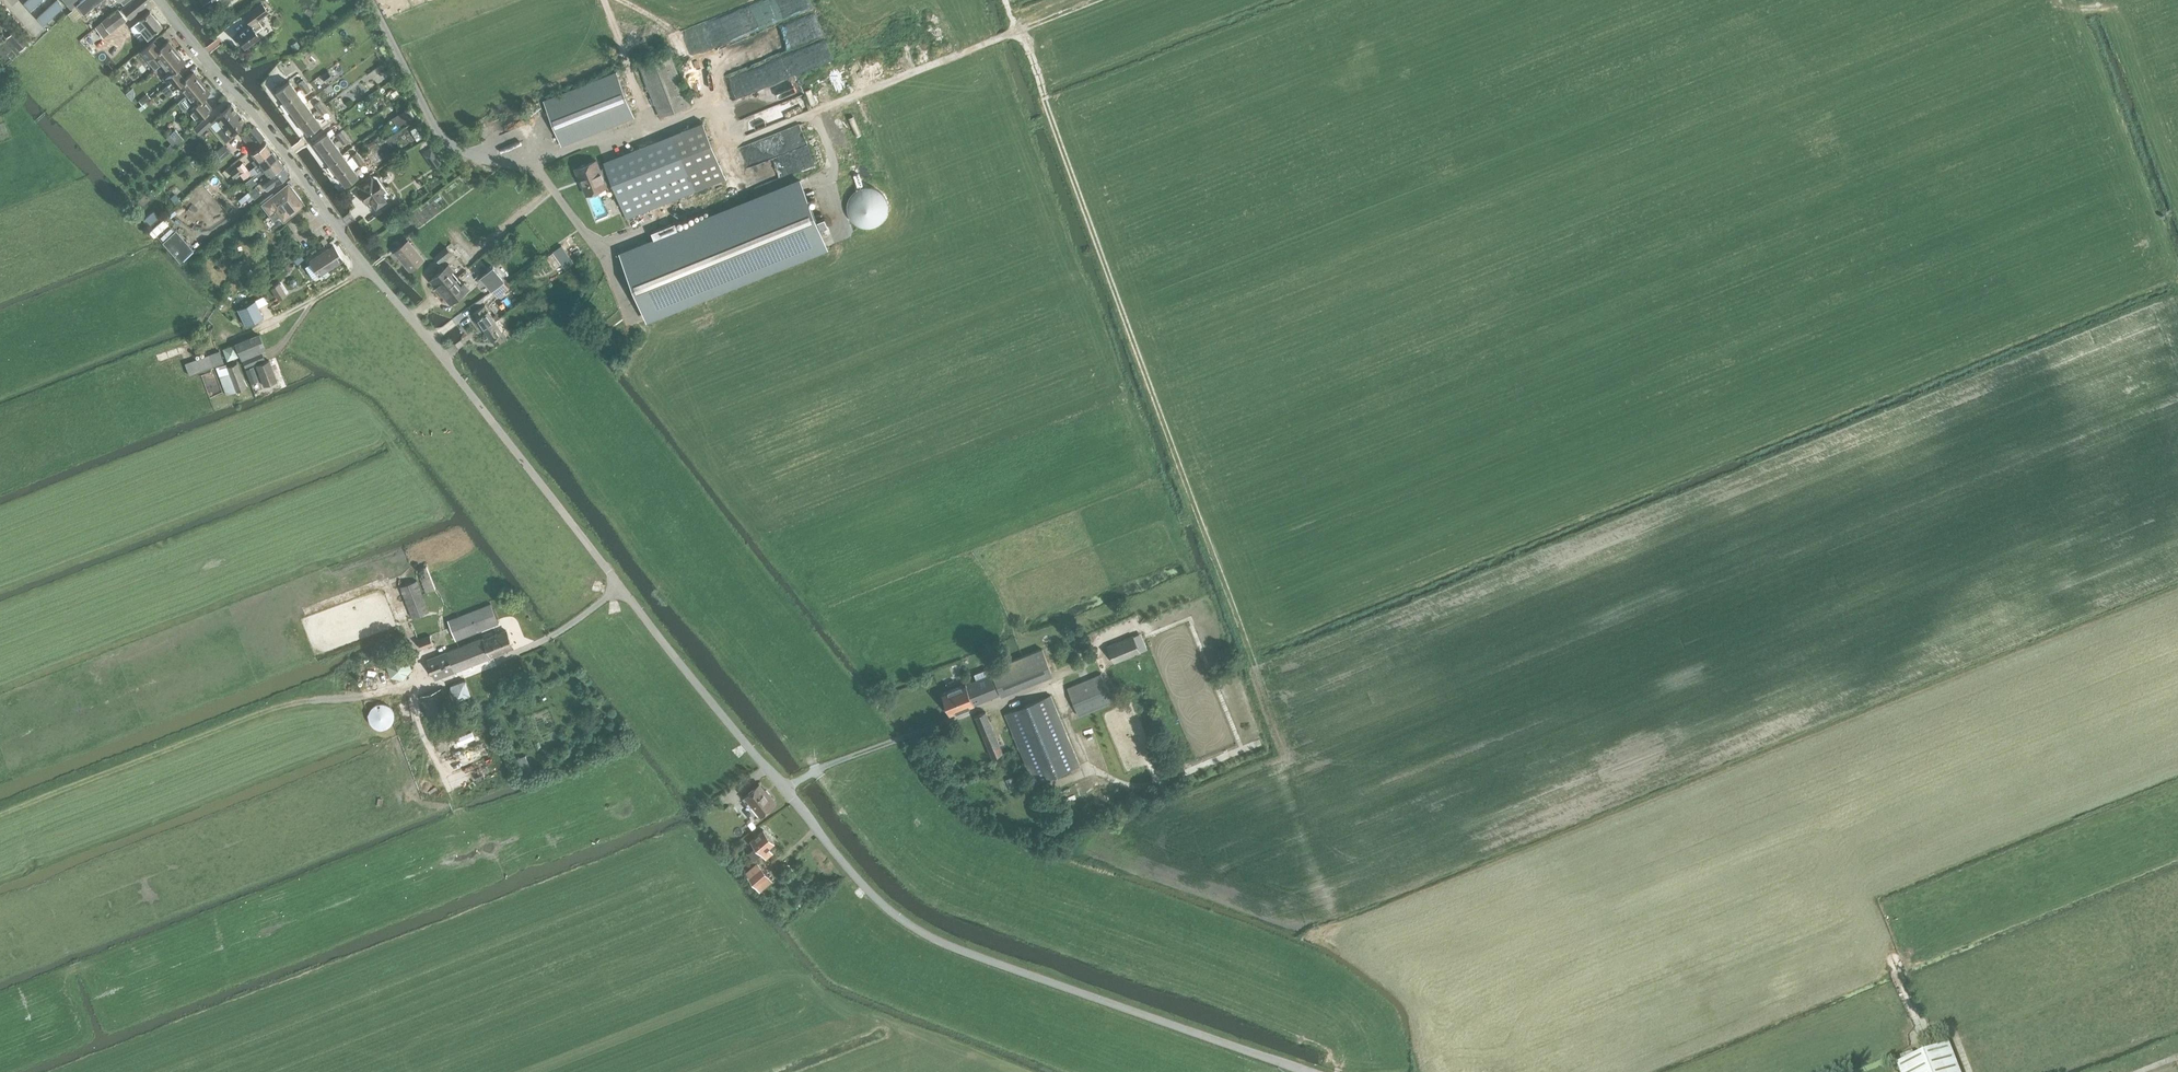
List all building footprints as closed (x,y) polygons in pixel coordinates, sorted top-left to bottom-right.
[(24,1),(30,8),(40,0),(25,0),(24,1)] [(37,16),(43,23),(63,6),(58,0),(55,0),(37,16)] [(66,12),(73,21),(84,13),(101,0),(81,0),(75,4),(76,5),(66,12)] [(150,1),(150,0),(131,0),(122,8),(129,18),(150,1)] [(244,47),(260,35),(256,30),(262,25),(259,21),(257,19),(269,10),(263,2),(245,15),(251,24),(235,35),(244,47)] [(109,33),(116,28),(127,19),(118,8),(107,16),(100,21),(109,33)] [(147,37),(162,25),(150,10),(140,18),(144,24),(139,28),(147,37)] [(14,30),(8,36),(20,49),(26,43),(14,30)] [(160,64),(177,51),(168,40),(160,47),(154,39),(140,50),(155,68),(160,64)] [(168,84),(180,73),(176,68),(185,61),(177,51),(160,64),(167,73),(162,77),(168,84)] [(659,117),(691,105),(671,53),(639,65),(659,117)] [(167,83),(161,88),(166,95),(177,85),(178,86),(185,95),(202,81),(193,71),(184,78),(180,73),(168,84),(167,83)] [(562,146),(634,117),(617,72),(544,101),(562,146)] [(301,87),(307,84),(304,79),(298,83),(301,87)] [(283,100),(297,90),(289,80),(275,90),(283,100)] [(202,81),(185,95),(192,104),(187,108),(197,120),(212,107),(203,97),(210,91),(202,81)] [(307,84),(301,87),(305,93),(311,89),(307,84)] [(394,97),(399,94),(396,89),(391,93),(394,97)] [(290,110),(306,99),(299,90),(297,91),(297,90),(283,100),(290,110)] [(142,104),(150,97),(147,93),(139,100),(142,104)] [(298,121),(312,111),(305,102),(307,100),(306,99),(290,110),(298,121)] [(211,122),(209,125),(215,132),(223,142),(232,135),(230,133),(245,120),(231,103),(215,116),(216,117),(211,122)] [(322,104),(317,108),(321,114),(326,110),(322,104)] [(408,107),(398,113),(405,123),(414,117),(408,107)] [(312,111),(298,121),(307,133),(321,123),(312,111)] [(597,159),(574,168),(586,195),(608,186),(606,183),(612,181),(627,218),(696,190),(727,178),(704,122),(673,134),(605,162),(607,167),(601,169),(597,159)] [(250,147),(263,137),(254,125),(241,136),(250,147)] [(416,140),(421,137),(416,127),(410,130),(416,140)] [(175,147),(184,138),(175,128),(166,137),(175,147)] [(320,151),(334,141),(327,131),(313,141),(320,151)] [(343,134),(338,138),(343,144),(348,140),(343,134)] [(370,148),(376,144),(374,140),(367,144),(370,148)] [(330,164),(343,154),(334,141),(320,151),(330,164)] [(257,160),(272,149),(266,142),(251,153),(255,158),(252,161),(255,165),(259,162),(257,160)] [(171,143),(166,147),(170,151),(175,147),(171,143)] [(212,156),(208,159),(214,165),(217,162),(217,163),(231,151),(223,143),(211,155),(212,156)] [(257,172),(277,157),(272,149),(257,160),(259,162),(255,165),(253,166),(257,171),(257,172)] [(343,154),(330,164),(337,174),(351,164),(355,161),(360,157),(357,152),(347,159),(343,154)] [(257,171),(245,181),(249,187),(257,180),(258,180),(262,177),(263,179),(265,177),(264,176),(267,174),(268,175),(283,164),(277,157),(257,172),(257,171)] [(360,157),(355,161),(358,165),(364,161),(360,157)] [(241,172),(247,168),(242,162),(237,166),(229,171),(234,177),(241,172)] [(262,177),(258,180),(259,182),(260,181),(266,188),(274,183),(288,171),(283,164),(268,175),(267,174),(264,176),(265,177),(263,179),(262,177)] [(351,164),(337,174),(345,185),(358,175),(353,168),(351,164)] [(247,168),(241,172),(245,177),(251,172),(247,168)] [(373,177),(372,175),(360,184),(363,188),(359,191),(365,200),(369,197),(376,207),(386,199),(383,195),(384,194),(383,192),(386,190),(376,176),(373,177)] [(653,238),(619,252),(647,321),(828,248),(800,178),(677,228),(675,222),(651,232),(653,238)] [(283,221),(305,205),(289,182),(261,203),(273,220),(279,216),(283,221)] [(232,184),(228,188),(232,193),(236,190),(232,184)] [(255,185),(248,191),(254,198),(261,192),(255,185)] [(174,193),(170,197),(175,204),(180,200),(174,193)] [(244,194),(238,199),(241,203),(247,198),(244,194)] [(172,208),(166,213),(170,218),(177,213),(172,208)] [(153,210),(143,219),(148,225),(159,217),(153,210)] [(171,226),(160,236),(164,240),(161,243),(179,263),(193,251),(175,231),(171,226)] [(411,270),(425,258),(409,239),(395,251),(411,270)] [(309,263),(304,266),(311,277),(317,274),(318,275),(342,259),(333,245),(309,261),(309,263)] [(440,263),(451,254),(452,252),(447,246),(435,256),(440,263)] [(570,256),(562,263),(566,268),(574,261),(570,256)] [(462,284),(452,273),(456,270),(450,264),(431,280),(450,303),(470,287),(465,281),(462,284)] [(278,299),(286,294),(279,282),(270,287),(278,299)] [(263,317),(255,300),(237,309),(245,326),(263,317)] [(484,328),(497,319),(490,307),(489,308),(486,303),(473,312),(484,328)] [(497,319),(484,328),(495,344),(507,335),(504,331),(505,330),(497,319)] [(253,334),(234,342),(241,359),(242,359),(261,351),(265,350),(258,332),(253,334)] [(189,374),(223,362),(219,350),(184,363),(189,374)] [(261,351),(242,359),(245,367),(265,359),(261,351)] [(263,385),(276,380),(268,359),(255,364),(263,385)] [(226,366),(236,391),(246,386),(237,362),(226,366)] [(226,395),(236,391),(226,366),(226,363),(215,367),(226,395)] [(426,593),(436,589),(427,566),(417,570),(426,593)] [(412,617),(429,611),(417,580),(400,587),(412,617)] [(456,640),(499,623),(491,603),(448,620),(456,640)] [(514,647),(507,630),(483,639),(483,637),(427,659),(435,679),(491,658),(490,656),(514,647)] [(1133,636),(1107,646),(1115,663),(1148,649),(1142,633),(1142,632),(1133,636)] [(421,649),(434,645),(430,635),(418,639),(421,649)] [(1001,696),(1053,675),(1043,647),(991,668),(1001,696)] [(406,679),(414,669),(409,657),(396,655),(388,665),(393,677),(406,679)] [(950,714),(999,694),(991,673),(941,693),(950,714)] [(1079,717),(1114,702),(1101,673),(1067,688),(1079,717)] [(428,717),(449,709),(442,689),(421,696),(428,717)] [(1034,784),(1080,765),(1051,695),(1005,714),(1034,784)] [(369,713),(369,716),(369,719),(371,722),(372,724),(374,726),(375,726),(378,728),(381,728),(384,728),(387,727),(389,726),(392,724),(393,721),(394,718),(394,715),(394,712),(393,709),(391,707),(388,705),(386,704),(383,703),(379,703),(377,704),(374,706),(372,708),(370,711),(369,713)] [(992,757),(1004,752),(987,711),(975,716),(992,757)] [(525,755),(516,758),(523,775),(531,771),(525,755)] [(746,806),(748,809),(757,819),(764,814),(763,813),(776,801),(766,789),(765,790),(760,783),(742,798),(748,805),(746,806)] [(764,829),(749,841),(754,847),(752,850),(758,857),(762,854),(767,859),(774,853),(769,848),(775,843),(764,829)] [(758,862),(745,873),(760,891),(773,881),(758,862)] [(1949,1043),(1896,1063),(1900,1071),(1960,1071),(1949,1043)]
